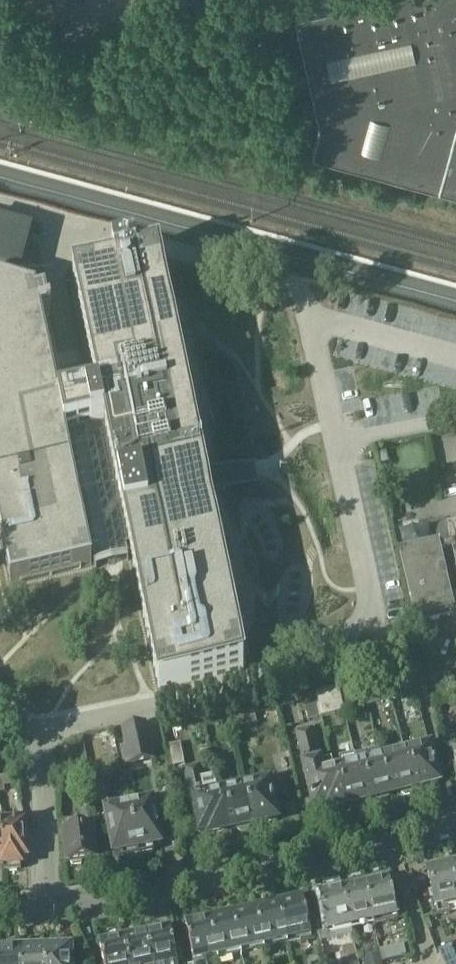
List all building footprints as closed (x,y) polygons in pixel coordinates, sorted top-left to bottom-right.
[(296,14),(321,125),(313,152),(440,187),(455,128),(455,0),(356,0),(296,14)] [(440,187),(455,192),(455,128),(440,187)] [(18,276),(33,223),(0,214),(0,271),(18,276)] [(11,586),(107,566),(115,564),(124,562),(133,561),(160,688),(244,671),(236,633),(204,479),(168,301),(159,259),(140,263),(135,264),(134,257),(111,261),(112,263),(113,269),(112,269),(74,277),(78,299),(98,397),(59,404),(42,320),(58,317),(57,310),(53,311),(50,296),(41,298),(41,294),(0,283),(0,535),(11,586)] [(387,452),(379,453),(381,465),(389,463),(387,452)] [(448,529),(451,544),(452,550),(455,569),(455,527),(448,529)] [(437,546),(400,555),(415,621),(422,620),(452,613),(448,594),(438,553),(437,547),(437,546)] [(349,686),(339,689),(345,712),(353,710),(350,701),(352,701),(351,694),(349,686)] [(300,692),(307,722),(320,719),(318,710),(321,707),(318,694),(316,688),(300,692)] [(403,688),(388,691),(391,701),(406,697),(403,688)] [(339,689),(318,694),(321,707),(318,710),(320,719),(345,712),(339,689)] [(381,693),(379,694),(381,703),(384,703),(391,701),(388,691),(382,693),(381,693)] [(256,709),(227,715),(230,729),(259,723),(256,709)] [(227,715),(218,716),(221,731),(230,729),(227,715)] [(123,748),(119,748),(123,767),(153,761),(147,732),(145,724),(119,729),(123,748)] [(312,729),(297,733),(305,765),(304,766),(315,811),(325,808),(325,811),(329,810),(333,812),(337,811),(339,807),(342,807),(333,769),(333,767),(331,767),(329,760),(320,762),(320,759),(317,760),(316,756),(319,755),(312,729)] [(180,743),(169,745),(173,766),(185,764),(180,743)] [(426,744),(403,749),(413,789),(425,786),(429,789),(433,788),(434,784),(438,783),(428,743),(426,744)] [(403,749),(379,755),(389,795),(401,792),(405,795),(409,793),(411,789),(413,789),(403,749)] [(378,750),(355,756),(356,761),(358,769),(361,781),(366,801),(377,798),(380,800),(385,799),(387,795),(389,795),(379,755),(378,750)] [(341,764),(333,767),(333,769),(342,807),(353,804),(357,806),(361,805),(363,801),(366,801),(361,781),(358,769),(356,761),(355,756),(355,754),(339,758),(341,764)] [(185,770),(183,770),(190,802),(193,818),(193,824),(194,829),(200,832),(209,830),(209,833),(225,830),(216,790),(214,777),(202,779),(199,767),(185,770)] [(88,769),(71,771),(72,782),(89,781),(88,769)] [(6,792),(5,785),(12,784),(10,776),(0,778),(0,793),(6,792)] [(252,782),(242,784),(251,824),(276,819),(271,797),(285,794),(282,780),(253,786),(252,782)] [(102,781),(89,783),(91,793),(92,807),(107,804),(102,781)] [(130,781),(123,782),(128,806),(138,854),(153,851),(153,847),(161,845),(152,801),(135,805),(130,781)] [(227,788),(216,790),(225,830),(237,827),(242,832),(246,832),(249,825),(251,824),(242,784),(241,785),(242,789),(228,792),(227,788)] [(128,806),(105,810),(113,854),(122,852),(123,857),(138,854),(128,806)] [(0,814),(0,822),(3,869),(4,869),(4,868),(5,868),(7,870),(17,870),(17,867),(18,867),(18,868),(20,868),(20,863),(26,863),(23,816),(13,817),(13,820),(2,821),(2,814),(0,814)] [(87,819),(63,822),(68,862),(68,864),(71,863),(72,865),(81,863),(82,862),(85,861),(86,861),(96,860),(94,827),(94,826),(90,826),(88,826),(87,819)] [(427,871),(438,916),(449,913),(448,908),(447,904),(455,902),(455,884),(452,866),(450,866),(447,864),(439,866),(438,869),(427,871)] [(374,881),(365,882),(374,922),(374,925),(398,920),(395,909),(389,880),(376,883),(374,881)] [(354,888),(343,890),(350,927),(374,922),(365,882),(355,885),(354,888)] [(324,924),(317,925),(320,937),(321,942),(340,938),(352,935),(351,931),(350,927),(343,890),(340,891),(338,888),(331,890),(330,893),(318,896),(324,924)] [(287,899),(278,901),(287,942),(288,945),(288,946),(289,945),(312,940),(312,939),(320,937),(317,925),(316,918),(307,920),(302,899),(289,902),(287,899)] [(267,907),(256,909),(264,947),(287,942),(278,901),(268,904),(267,907)] [(234,914),(232,915),(241,953),(264,947),(256,909),(245,912),(243,910),(235,911),(234,914)] [(218,915),(208,917),(218,958),(241,953),(232,915),(220,917),(218,915)] [(185,925),(194,963),(192,963),(206,963),(205,961),(218,958),(208,917),(198,920),(197,922),(185,925)] [(146,932),(152,963),(177,963),(182,962),(179,947),(174,948),(170,929),(156,932),(154,930),(146,932)] [(123,939),(128,963),(152,963),(146,932),(136,934),(135,937),(123,939)] [(97,945),(98,947),(99,947),(103,963),(128,963),(123,939),(122,940),(119,937),(112,939),(110,942),(97,945)] [(405,945),(381,950),(383,961),(407,956),(405,945)] [(438,951),(444,963),(455,963),(455,958),(451,945),(438,951)] [(321,949),(323,958),(324,963),(338,963),(335,949),(334,946),(333,946),(321,949)] [(45,950),(45,963),(70,963),(70,949),(57,950),(55,947),(48,947),(47,950),(45,950)] [(20,951),(20,963),(45,963),(45,950),(33,951),(31,948),(24,948),(22,951),(20,951)] [(20,951),(8,952),(6,949),(0,950),(0,963),(20,963),(20,951)] [(365,958),(367,963),(383,963),(382,961),(381,954),(365,958)]
